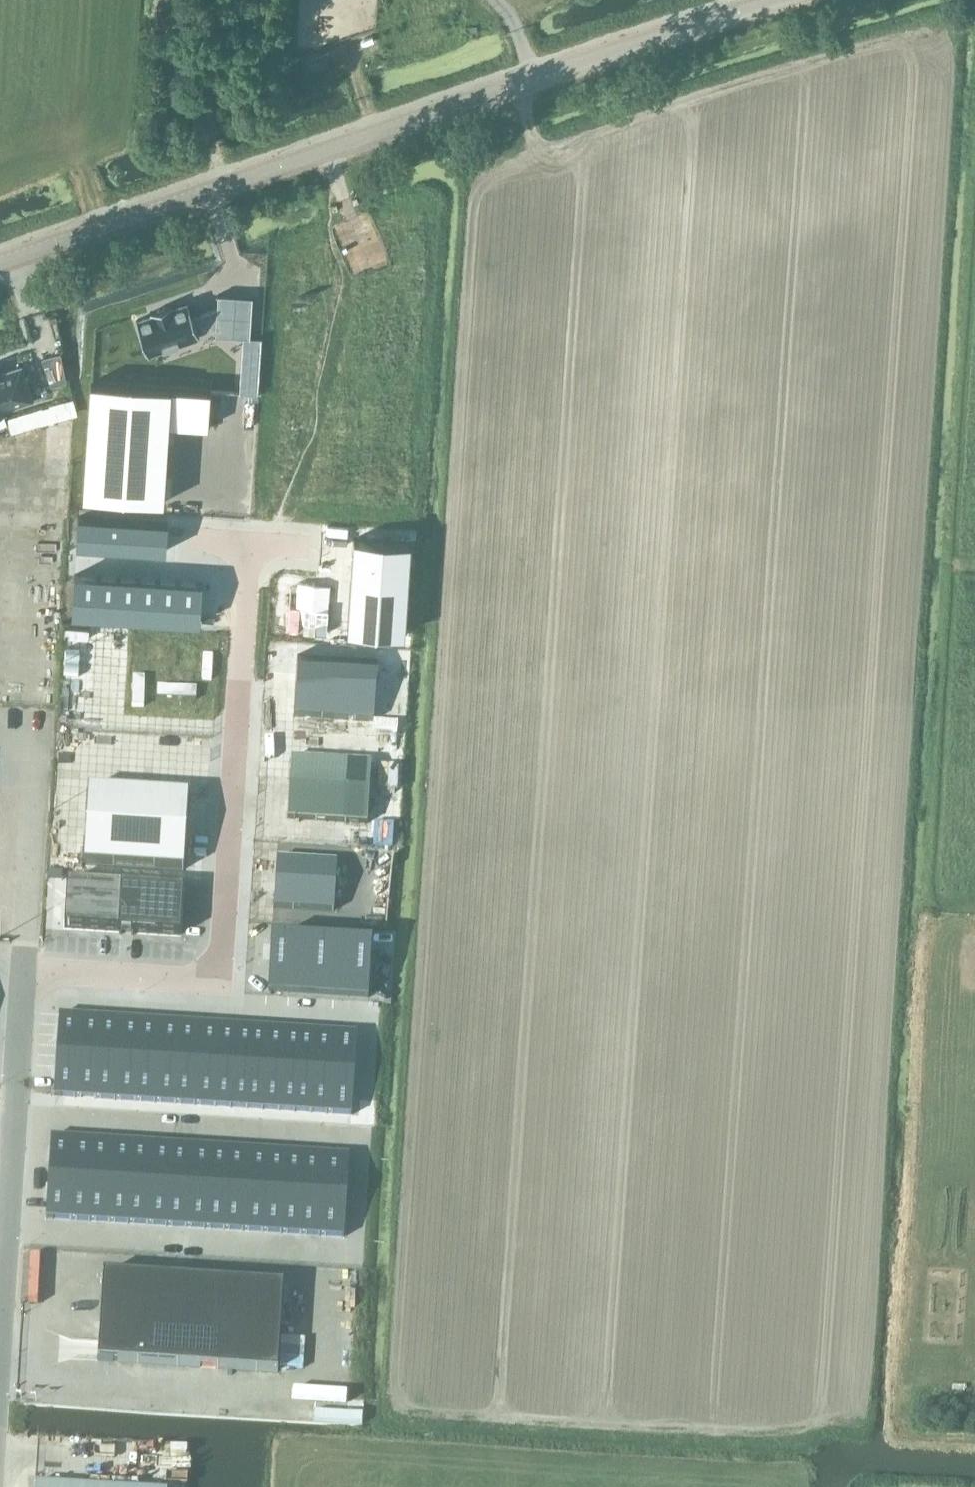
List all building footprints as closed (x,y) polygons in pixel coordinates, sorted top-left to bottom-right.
[(219,294),(218,306),(193,315),(188,302),(172,307),(171,304),(152,311),(153,314),(137,320),(149,354),(200,336),(199,332),(217,325),(216,335),(244,336),(251,337),(253,296),(219,294)] [(244,336),(241,381),(259,382),(261,337),(251,337),(244,336)] [(60,352),(43,358),(52,385),(66,381),(60,352)] [(4,412),(3,409),(33,399),(22,366),(0,373),(0,414),(4,412)] [(211,390),(91,382),(84,497),(164,502),(169,424),(209,426),(211,390)] [(56,420),(75,418),(74,399),(55,400),(56,420)] [(77,544),(167,550),(169,522),(79,516),(77,544)] [(355,538),(349,632),(404,635),(411,542),(355,538)] [(75,574),(73,614),(200,622),(203,583),(75,574)] [(290,590),(288,632),(328,634),(331,593),(290,590)] [(298,654),(294,715),(374,720),(378,660),(298,654)] [(67,728),(64,787),(89,789),(84,863),(184,869),(189,795),(170,794),(174,735),(67,728)] [(291,758),(288,818),(368,823),(372,763),(291,758)] [(277,858),(274,907),(335,911),(338,862),(277,858)] [(67,882),(65,928),(118,931),(180,935),(183,889),(121,885),(67,882)] [(272,939),(269,991),(369,998),(372,946),(272,939)] [(60,1015),(55,1096),(215,1106),(351,1115),(357,1034),(60,1015)] [(349,1156),(52,1137),(47,1218),(344,1237),(349,1156)] [(278,1373),(284,1285),(193,1279),(104,1273),(100,1341),(98,1361),(183,1366),(278,1373)]
